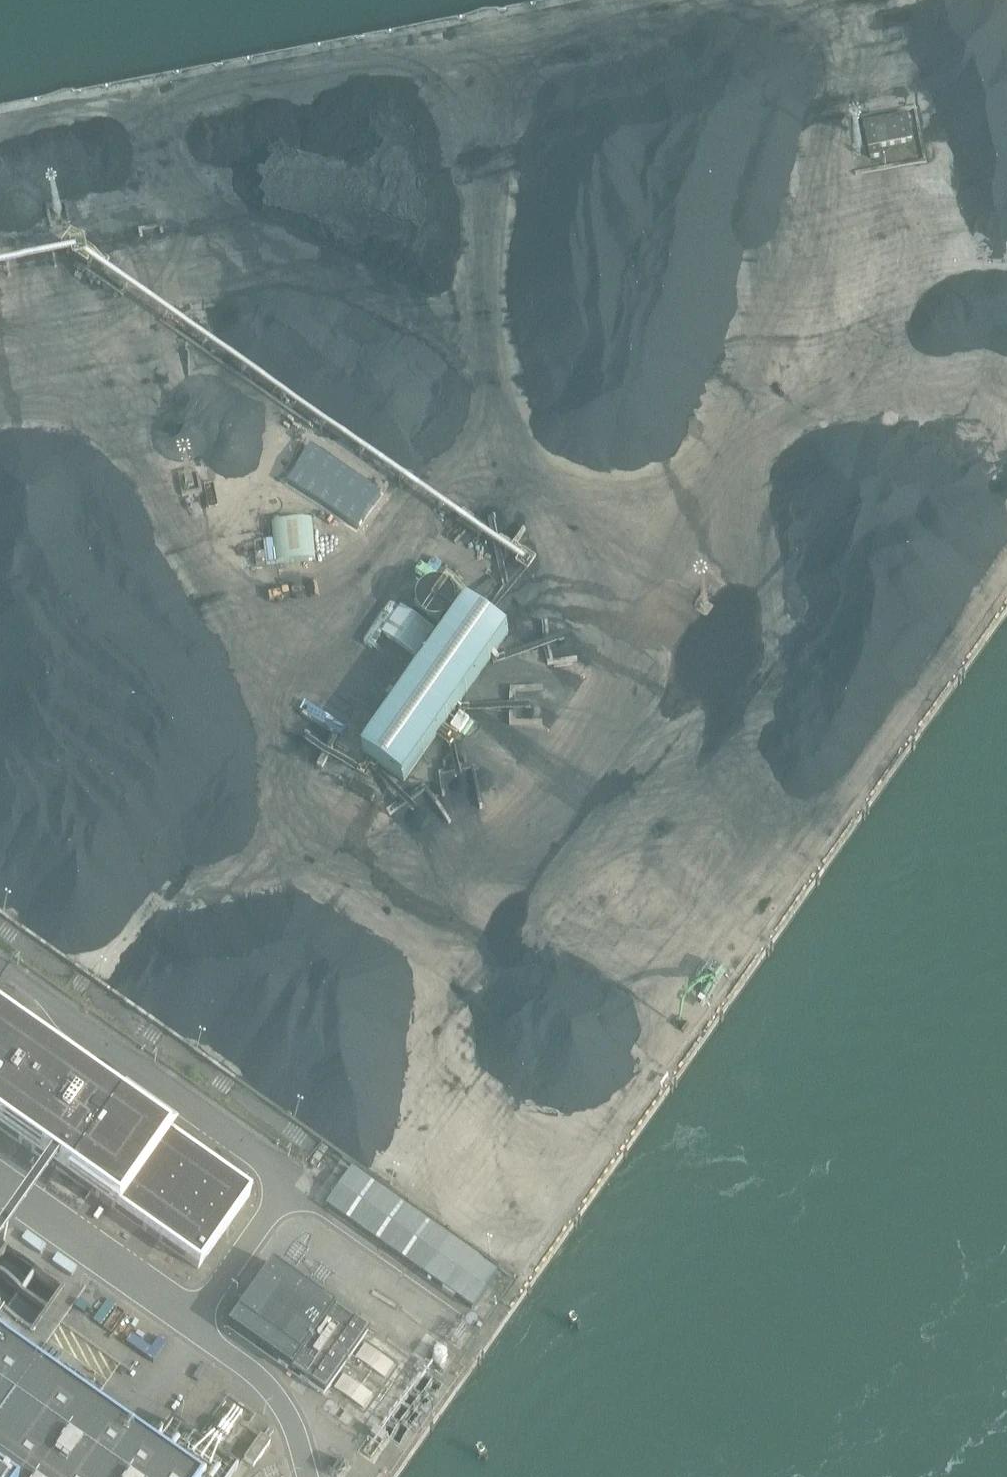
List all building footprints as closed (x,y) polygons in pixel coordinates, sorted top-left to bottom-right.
[(912,141),(907,116),(864,125),(870,158),(880,156),(878,147),(912,141)] [(843,162),(855,160),(851,136),(839,138),(843,162)] [(312,445),(287,482),(357,530),(382,494),(312,445)] [(275,563),(316,559),(312,519),(271,524),(275,563)] [(569,596),(595,562),(587,556),(561,590),(569,596)] [(364,753),(404,782),(509,634),(469,605),(427,664),(420,660),(401,686),(408,691),(364,753)] [(391,607),(374,631),(381,636),(382,634),(415,657),(434,632),(400,608),(398,611),(391,607)] [(198,1270),(251,1197),(0,1020),(0,1130),(198,1270)] [(352,1168),(326,1204),(472,1309),(498,1273),(352,1168)] [(368,1333),(270,1264),(227,1327),(323,1394),(368,1333)] [(0,1368),(0,1476),(154,1476),(138,1466),(0,1368)]
